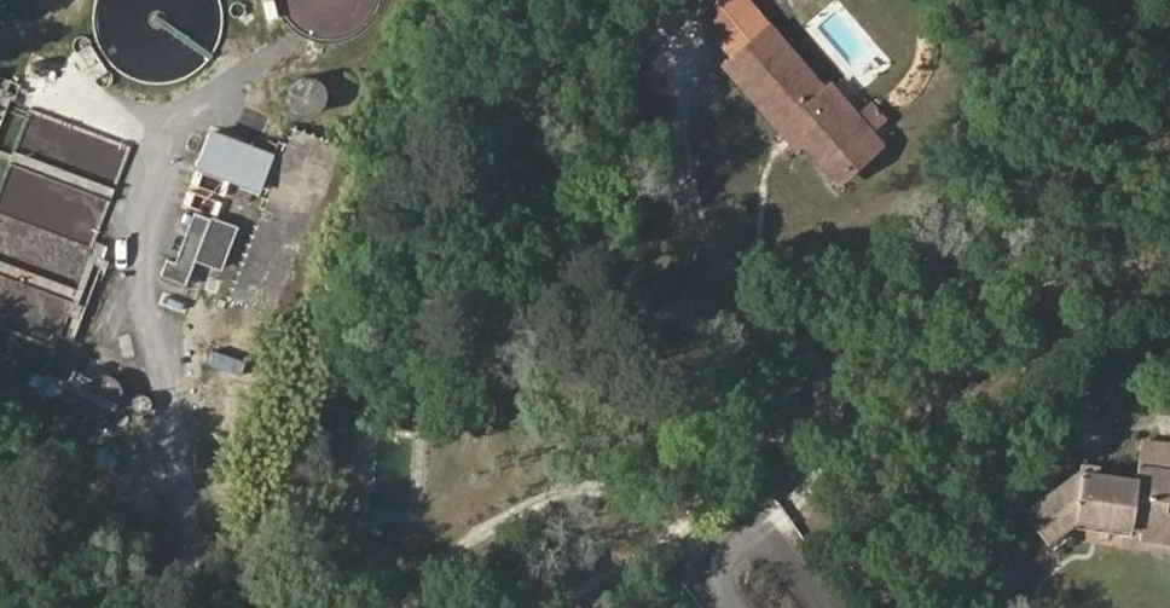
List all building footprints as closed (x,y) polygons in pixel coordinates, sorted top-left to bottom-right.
[(706,12),(741,53),(763,35),(735,0),(719,0),(706,12)] [(852,105),(834,84),(830,85),(813,65),(807,70),(801,62),(806,58),(756,0),(735,0),(763,35),(741,53),(729,63),(758,97),(764,92),(772,102),(766,106),(787,131),(799,120),(813,137),(809,141),(828,164),(840,154),(855,171),(876,153),(843,113),(852,105)] [(325,109),(327,105),(329,100),(329,95),(328,90),(326,86),(323,82),(319,79),(314,77),(309,77),(304,77),(300,79),(296,82),(292,86),(290,90),(289,95),(290,100),(291,105),(294,109),(297,113),(302,115),(307,116),(312,116),(316,115),(321,113),(325,109)] [(9,89),(18,93),(22,82),(13,78),(9,89)] [(876,153),(886,143),(852,105),(843,113),(876,153)] [(787,131),(801,147),(809,141),(813,137),(799,120),(787,131)] [(232,298),(301,328),(366,157),(295,130),(232,298)] [(260,190),(271,157),(210,133),(198,165),(260,190)] [(843,181),(855,171),(840,154),(828,164),(843,181)] [(163,274),(187,283),(211,219),(195,213),(176,262),(168,259),(163,274)] [(107,243),(95,239),(70,307),(85,312),(100,272),(106,274),(111,260),(103,257),(107,243)] [(59,334),(75,340),(85,312),(70,307),(59,334)] [(224,315),(221,343),(251,346),(254,319),(224,315)] [(73,369),(67,385),(86,393),(86,389),(87,384),(89,380),(92,376),(73,369)] [(124,399),(125,394),(126,389),(125,384),(123,380),(119,376),(115,373),(111,371),(106,371),(101,371),(96,373),(92,376),(89,380),(87,384),(86,389),(86,393),(86,394),(88,399),(91,403),(94,406),(99,409),(103,410),(108,410),(113,409),(118,406),(121,403),(124,399)] [(1146,461),(1144,474),(1088,466),(1033,509),(1056,539),(1095,508),(1102,518),(1131,522),(1150,525),(1149,534),(1169,537),(1169,465),(1146,461)] [(1149,534),(1150,525),(1131,522),(1128,540),(1169,546),(1169,537),(1149,534)]
